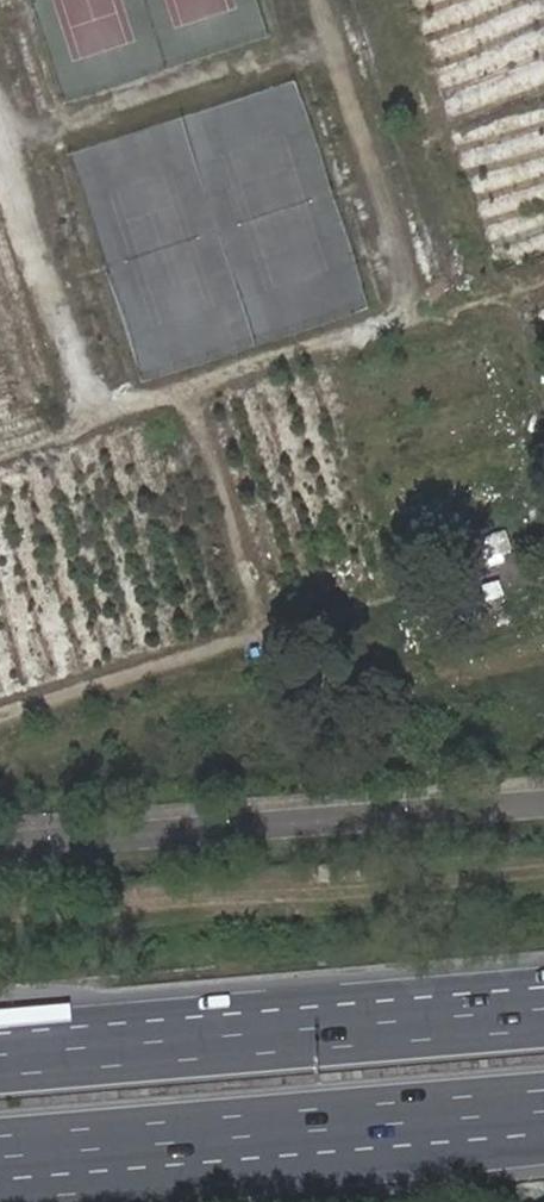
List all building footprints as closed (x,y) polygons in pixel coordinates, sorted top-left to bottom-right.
[(299,73),(289,299),(312,300),(311,317),(324,317),(369,302),(369,286),(319,141),(319,132),(299,73)]
